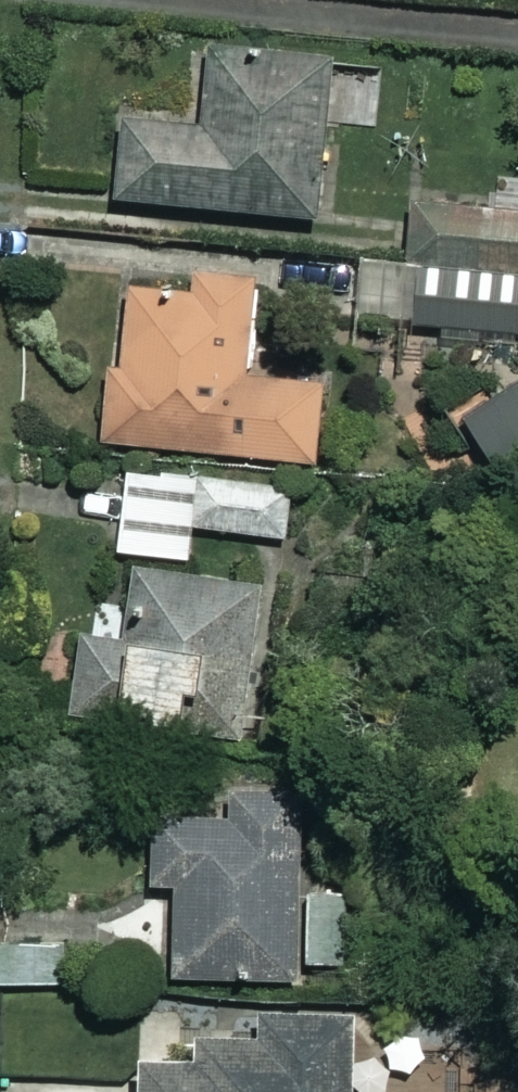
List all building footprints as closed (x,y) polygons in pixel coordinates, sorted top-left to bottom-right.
[(332,64),(214,52),(206,133),(128,125),(120,207),(316,227),(332,64)] [(373,258),(366,336),(517,349),(517,210),(409,201),(404,260),(373,258)] [(263,288),(201,283),(199,301),(134,295),(127,374),(113,373),(107,447),(320,466),(327,385),(255,378),(263,288)] [(471,412),(491,471),(517,462),(517,396),(471,412)] [(133,559),(182,569),(190,526),(292,545),(301,496),(134,464),(116,556),(133,559)] [(182,569),(133,559),(124,611),(99,607),(76,725),(239,755),(271,585),(182,569)] [(302,793),(242,795),(243,828),(157,830),(158,895),(178,894),(180,984),(349,980),(347,891),(304,892),(302,793)] [(64,945),(4,947),(6,991),(65,988),(64,945)] [(347,1015),(205,1012),(204,1081),(131,1080),(131,1091),(345,1091),(347,1015)] [(405,1046),(406,1091),(460,1091),(460,1045),(405,1046)]
